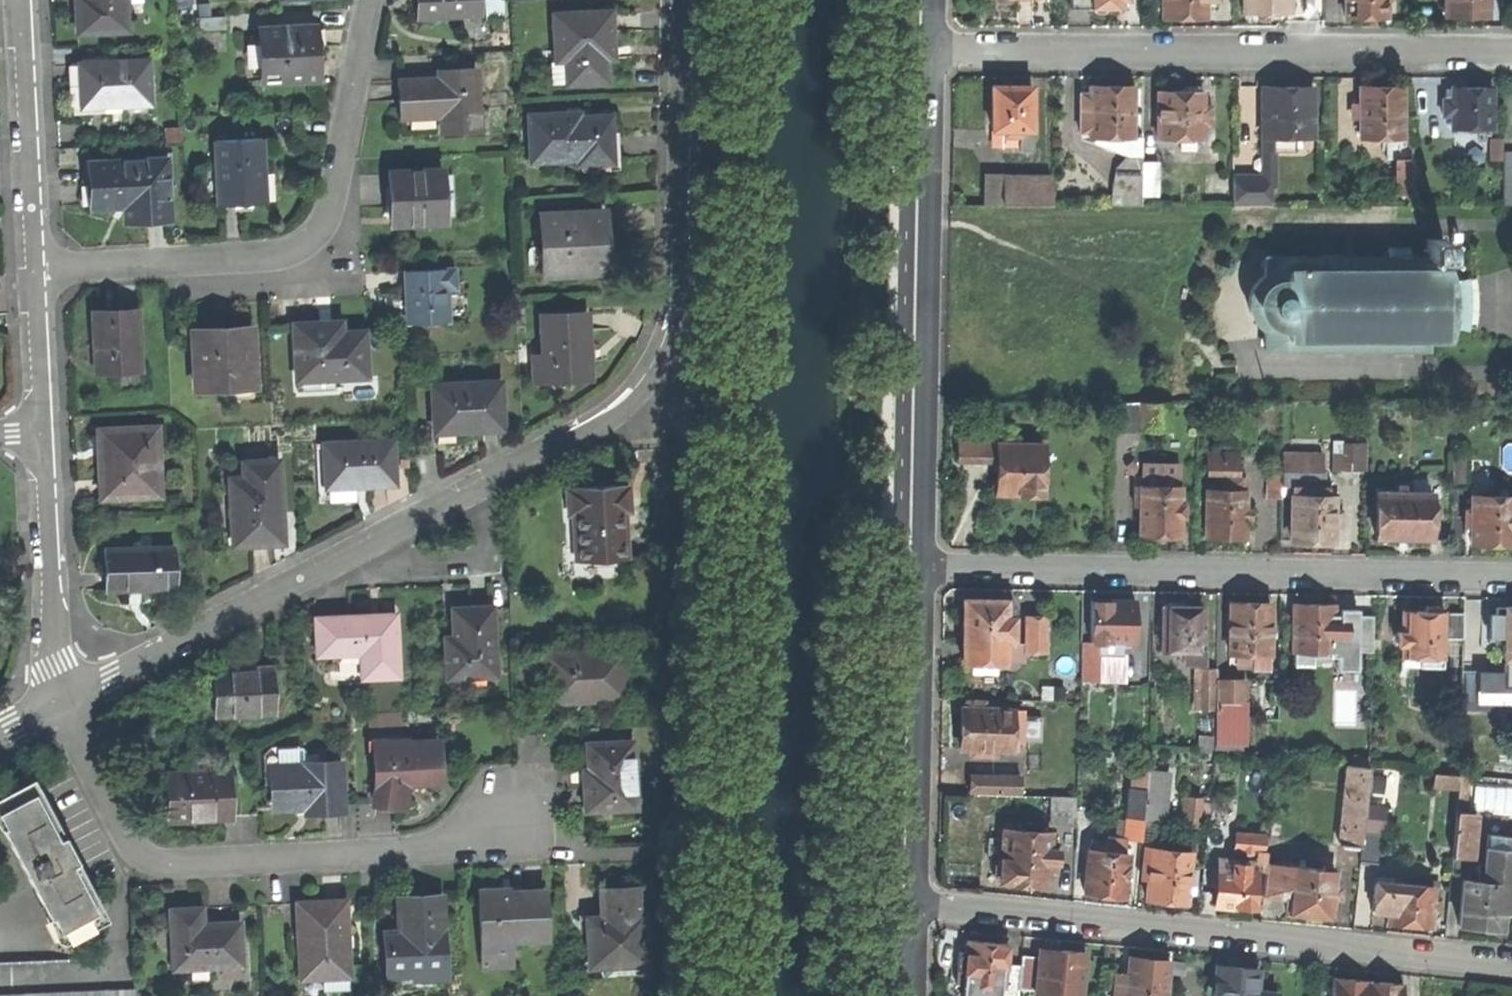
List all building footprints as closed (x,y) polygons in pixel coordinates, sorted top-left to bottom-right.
[(128,31),(127,0),(76,0),(76,14),(77,32),(128,31)] [(416,4),(417,20),(476,18),(476,0),(416,0),(416,4)] [(1163,15),(1184,16),(1205,16),(1205,0),(1163,0),(1163,15)] [(1287,0),(1243,0),(1243,10),(1265,10),(1265,13),(1269,17),(1274,17),(1278,17),(1283,13),(1283,10),(1287,9),(1287,0)] [(1385,0),(1345,0),(1345,16),(1367,16),(1385,16),(1385,0)] [(1445,16),(1462,16),(1488,16),(1488,0),(1445,0),(1445,16)] [(549,50),(550,82),(606,81),(605,59),(598,59),(598,48),(611,48),(610,35),(609,11),(552,14),(553,50),(549,50)] [(195,34),(226,31),(224,17),(193,19),(195,34)] [(315,60),(313,26),(258,28),(261,82),(316,80),(315,60)] [(611,59),(611,48),(598,48),(598,59),(605,59),(611,59)] [(120,112),(149,111),(146,62),(78,64),(79,87),(80,108),(120,106),(120,112)] [(439,118),(440,134),(477,133),(473,68),(448,70),(448,79),(436,80),(397,82),(398,105),(399,119),(439,118)] [(436,70),(436,80),(448,79),(448,70),(436,70)] [(1018,154),(1032,154),(1033,89),(1011,89),(992,89),(992,132),(1003,133),(1003,138),(1018,139),(1018,154)] [(1090,139),(1132,139),(1133,89),(1107,89),(1089,89),(1089,119),(1080,118),(1080,134),(1090,135),(1090,139)] [(1159,94),(1158,141),(1179,142),(1179,152),(1194,152),(1194,142),(1203,142),(1204,127),(1211,127),(1212,109),(1204,109),(1204,94),(1199,94),(1197,89),(1187,89),(1182,94),(1171,94),(1159,94)] [(1293,138),(1312,138),(1312,89),(1279,90),(1262,90),(1262,139),(1271,139),(1271,151),(1292,152),(1293,138)] [(1397,139),(1401,139),(1401,90),(1379,90),(1359,90),(1359,104),(1352,104),(1351,119),(1359,119),(1359,139),(1397,139)] [(1450,131),(1491,130),(1491,90),(1465,90),(1445,90),(1444,101),(1441,101),(1441,117),(1450,117),(1450,131)] [(575,164),(612,162),(611,138),(610,114),(567,117),(567,112),(528,114),(530,160),(575,158),(575,164)] [(253,205),(264,205),(261,139),(216,141),(218,206),(253,205)] [(1412,139),(1401,139),(1397,139),(1397,162),(1412,162),(1412,139)] [(1494,162),(1502,161),(1502,156),(1502,142),(1494,142),(1494,162)] [(1511,208),(1511,156),(1502,156),(1502,161),(1502,208),(1511,208)] [(1142,165),(1143,159),(1127,158),(1117,170),(1122,173),(1113,185),(1124,194),(1124,207),(1142,207),(1142,200),(1142,196),(1142,165)] [(142,221),(170,220),(167,160),(91,162),(92,187),(92,207),(124,206),(142,206),(142,221)] [(1412,162),(1397,162),(1397,195),(1413,196),(1412,162)] [(1159,165),(1142,165),(1142,196),(1159,196),(1159,165)] [(391,228),(444,225),(444,218),(442,176),(441,170),(388,172),(390,202),(391,228)] [(451,176),(442,176),(444,218),(453,218),(451,176)] [(1052,209),(1053,181),(1004,180),(1004,177),(986,176),(985,207),(1052,209)] [(1265,176),(1233,177),(1233,202),(1233,207),(1270,207),(1270,201),(1270,186),(1265,186),(1265,176)] [(124,221),(142,221),(142,206),(124,206),(124,221)] [(551,274),(598,272),(597,252),(596,235),(603,235),(602,210),(540,213),(541,250),(550,249),(551,274)] [(605,272),(603,235),(596,235),(597,252),(598,272),(605,272)] [(1260,277),(1254,282),(1250,289),(1247,297),(1248,307),(1250,315),(1255,323),(1264,330),(1264,349),(1320,349),(1321,352),(1336,353),(1337,349),(1389,349),(1391,352),(1405,352),(1407,350),(1424,350),(1425,336),(1443,337),(1444,325),(1464,328),(1465,319),(1467,296),(1464,278),(1446,280),(1444,270),(1441,270),(1441,261),(1440,257),(1442,256),(1443,238),(1425,238),(1424,257),(1407,256),(1406,254),(1391,254),(1389,257),(1338,256),(1337,254),(1321,254),(1320,257),(1264,257),(1264,275),(1260,277)] [(543,275),(551,274),(550,249),(541,250),(543,275)] [(453,289),(452,269),(405,271),(405,288),(407,323),(447,321),(445,289),(453,289)] [(93,372),(140,371),(138,312),(116,312),(92,313),(93,372)] [(533,355),(534,383),(576,381),(589,380),(587,312),(542,314),(543,355),(533,355)] [(320,381),(365,379),(363,334),(340,335),(339,325),(306,326),(293,326),(296,394),(321,393),(320,381)] [(252,330),(231,331),(231,342),(252,341),(252,330)] [(231,387),(254,386),(252,341),(231,342),(231,331),(208,332),(193,332),(195,392),(231,391),(231,387)] [(472,430),(501,429),(500,382),(432,383),(434,431),(472,430)] [(1042,445),(996,444),(996,438),(987,438),(987,431),(957,430),(957,460),(996,460),(996,495),(1019,495),(1041,495),(1042,445)] [(156,433),(102,436),(102,460),(99,460),(100,480),(101,501),(151,498),(149,449),(156,449),(156,433)] [(350,481),(365,480),(366,485),(394,484),(393,439),(324,441),(325,482),(350,481)] [(1344,445),(1343,473),(1360,473),(1361,446),(1344,445)] [(1221,471),(1237,472),(1238,456),(1207,454),(1206,471),(1211,471),(1211,466),(1221,466),(1221,471)] [(1338,503),(1331,503),(1331,498),(1325,498),(1325,491),(1321,491),(1322,456),(1281,455),(1280,472),(1280,501),(1278,541),(1311,542),(1330,543),(1331,527),(1338,527),(1338,503)] [(255,547),(274,546),(274,526),(281,526),(279,462),(243,463),(243,480),(230,480),(230,495),(236,494),(237,526),(234,526),(234,548),(255,547)] [(1177,488),(1178,465),(1144,464),(1144,487),(1141,487),(1141,491),(1135,491),(1134,507),(1140,507),(1140,537),(1153,537),(1179,538),(1179,519),(1184,519),(1184,506),(1180,506),(1180,488),(1177,488)] [(1267,500),(1280,501),(1280,472),(1267,472),(1267,500)] [(1240,491),(1240,479),(1223,479),(1223,491),(1206,490),(1205,538),(1229,539),(1243,539),(1245,492),(1240,491)] [(1401,538),(1427,539),(1428,493),(1426,493),(1427,482),(1410,482),(1410,494),(1402,494),(1402,486),(1393,486),(1393,493),(1375,493),(1374,538),(1401,538)] [(624,539),(620,539),(619,510),(628,509),(627,483),(571,485),(571,489),(566,489),(566,501),(567,515),(572,515),(574,561),(624,558),(624,539)] [(1471,527),(1471,544),(1488,544),(1511,544),(1511,496),(1471,495),(1471,509),(1471,527)] [(157,589),(175,588),(174,547),(105,551),(106,592),(157,589)] [(972,659),(997,659),(1003,659),(1003,643),(1014,643),(1014,603),(1007,603),(1007,598),(991,598),(963,598),(963,659),(972,659)] [(1099,640),(1120,641),(1134,641),(1134,601),(1111,601),(1091,600),(1090,640),(1099,640)] [(1182,650),(1201,650),(1201,630),(1202,605),(1185,605),(1181,600),(1171,600),(1167,604),(1162,604),(1162,649),(1182,650)] [(1229,652),(1236,652),(1268,653),(1268,637),(1274,637),(1274,624),(1269,624),(1269,603),(1246,603),(1229,603),(1229,652)] [(1293,603),(1292,651),(1332,651),(1332,649),(1333,615),(1333,604),(1312,604),(1293,603)] [(445,677),(494,674),(490,606),(463,606),(452,607),(453,643),(444,643),(445,677)] [(1420,656),(1420,666),(1442,667),(1442,637),(1443,612),(1438,611),(1437,607),(1425,606),(1422,611),(1412,610),(1402,610),(1401,630),(1396,630),(1395,645),(1401,646),(1401,656),(1420,656)] [(1495,642),(1504,642),(1505,608),(1496,608),(1496,613),(1495,637),(1495,642)] [(1505,608),(1504,642),(1504,658),(1506,658),(1511,658),(1511,608),(1505,608)] [(338,678),(397,676),(394,612),(332,616),(314,617),(315,656),(337,655),(338,678)] [(1443,612),(1442,637),(1462,638),(1462,612),(1443,612)] [(1487,637),(1495,637),(1496,613),(1487,613),(1487,637)] [(1340,615),(1333,615),(1332,649),(1345,649),(1345,651),(1356,651),(1372,652),(1373,615),(1357,615),(1340,615)] [(1025,643),(1025,650),(1045,650),(1046,616),(1026,616),(1025,643)] [(1098,653),(1099,640),(1090,640),(1081,640),(1080,679),(1098,679),(1098,653)] [(1098,653),(1120,653),(1120,641),(1099,640),(1098,653)] [(1025,643),(1014,643),(1003,643),(1003,659),(1025,659),(1025,650),(1025,643)] [(1356,668),(1356,651),(1345,651),(1345,649),(1332,649),(1332,651),(1332,655),(1338,655),(1338,668),(1356,668)] [(558,701),(622,698),(620,650),(547,653),(548,701),(558,701)] [(1201,662),(1201,650),(1182,650),(1182,662),(1201,662)] [(1268,653),(1236,652),(1236,665),(1252,665),(1251,668),(1268,668),(1268,653)] [(1120,653),(1098,653),(1098,679),(1123,679),(1124,653),(1120,653)] [(1420,656),(1401,656),(1401,666),(1420,666),(1420,656)] [(997,672),(997,659),(972,659),(972,672),(997,672)] [(276,713),(274,669),(243,671),(243,668),(214,669),(214,685),(215,715),(276,713)] [(1216,670),(1199,670),(1198,711),(1216,711),(1216,681),(1216,670)] [(1244,683),(1216,681),(1216,711),(1215,744),(1215,746),(1243,748),(1244,683)] [(964,709),(984,709),(984,700),(964,700),(964,709)] [(1009,701),(984,700),(984,709),(1009,709),(1009,701)] [(1009,709),(984,709),(964,709),(961,708),(960,749),(971,749),(995,749),(1010,750),(1010,739),(1011,709),(1009,709)] [(1021,710),(1011,709),(1010,739),(1021,739),(1021,710)] [(372,783),(370,802),(403,806),(407,782),(422,781),(438,780),(436,741),(402,742),(402,740),(388,740),(388,727),(398,727),(398,711),(371,713),(372,783)] [(583,810),(612,809),(612,813),(634,811),(631,740),(585,742),(587,768),(580,768),(581,788),(583,810)] [(1215,754),(1215,746),(1215,744),(1199,743),(1198,752),(1215,754)] [(263,784),(271,784),(272,809),(304,807),(304,813),(318,812),(341,811),(339,765),(309,766),(308,756),(262,757),(263,784)] [(1338,843),(1361,846),(1366,805),(1370,767),(1346,764),(1338,843)] [(1132,788),(1146,789),(1148,771),(1134,770),(1132,788)] [(168,818),(231,816),(229,771),(166,773),(167,792),(168,818)] [(1146,789),(1143,820),(1161,821),(1166,773),(1148,771),(1146,789)] [(1433,783),(1457,785),(1458,774),(1434,772),(1433,783)] [(971,774),(970,792),(1020,794),(1020,776),(971,774)] [(1455,811),(1464,811),(1467,775),(1458,774),(1457,785),(1455,811)] [(107,913),(51,809),(38,783),(0,804),(0,818),(5,828),(3,830),(51,917),(54,916),(65,935),(107,913)] [(1124,818),(1143,820),(1146,789),(1132,788),(1127,788),(1124,818)] [(1050,821),(1073,824),(1074,794),(1050,795),(1050,821)] [(1182,824),(1197,826),(1200,797),(1184,796),(1182,824)] [(1359,861),(1376,863),(1382,807),(1366,805),(1361,846),(1359,861)] [(1476,812),(1464,811),(1455,811),(1451,855),(1472,856),(1476,812)] [(1141,840),(1143,820),(1124,818),(1122,838),(1141,840)] [(1050,842),(1051,832),(1003,829),(1002,838),(989,837),(988,854),(994,863),(993,874),(997,878),(999,878),(999,880),(1017,881),(1047,883),(1048,872),(1056,872),(1058,843),(1050,842)] [(1259,851),(1263,852),(1265,835),(1235,832),(1233,849),(1259,851)] [(1511,850),(1511,835),(1490,833),(1488,848),(1511,850)] [(1088,850),(1122,852),(1123,842),(1092,839),(1088,850)] [(1141,878),(1147,879),(1150,848),(1144,848),(1141,878)] [(1164,900),(1185,902),(1187,886),(1193,887),(1195,868),(1189,868),(1190,852),(1165,850),(1158,849),(1150,848),(1147,879),(1145,898),(1164,900)] [(1511,883),(1511,850),(1488,848),(1485,880),(1511,883)] [(1127,853),(1122,852),(1088,850),(1084,891),(1103,894),(1122,896),(1127,853)] [(1266,852),(1263,852),(1259,851),(1257,874),(1264,875),(1265,863),(1266,852)] [(1219,859),(1218,870),(1233,872),(1234,862),(1234,860),(1219,859)] [(1254,908),(1257,874),(1248,873),(1249,863),(1234,862),(1233,872),(1218,870),(1217,882),(1210,882),(1209,892),(1216,892),(1215,905),(1230,906),(1254,908)] [(1334,870),(1332,869),(1321,868),(1265,863),(1264,875),(1262,894),(1287,897),(1285,911),(1303,913),(1330,915),(1332,895),(1334,876),(1334,870)] [(1339,876),(1334,876),(1332,895),(1339,896),(1341,885),(1338,884),(1339,876)] [(1413,884),(1433,886),(1433,885),(1434,880),(1414,878),(1413,884)] [(1511,898),(1511,883),(1485,880),(1464,879),(1460,924),(1481,927),(1485,932),(1490,932),(1495,933),(1501,928),(1504,910),(1511,910),(1511,898)] [(1431,908),(1433,886),(1413,884),(1375,880),(1372,911),(1388,913),(1387,921),(1402,923),(1429,925),(1431,908)] [(587,967),(644,965),(643,914),(638,913),(636,885),(616,886),(599,887),(601,915),(584,916),(587,967)] [(1433,886),(1431,908),(1438,908),(1439,897),(1438,897),(1439,886),(1433,885),(1433,886)] [(509,939),(547,938),(545,890),(513,891),(477,893),(479,940),(509,939)] [(387,975),(444,973),(440,895),(415,896),(399,897),(400,930),(386,930),(387,975)] [(301,980),(348,977),(344,900),(314,902),(296,903),(301,980)] [(241,967),(244,967),(243,927),(205,927),(205,909),(186,910),(172,910),(173,968),(224,968),(224,979),(242,979),(241,967)] [(509,964),(509,939),(479,940),(480,965),(509,964)] [(966,956),(965,969),(964,973),(977,974),(976,984),(988,985),(990,966),(1003,967),(1005,967),(1006,964),(1007,944),(979,941),(967,940),(966,956)] [(1038,948),(1037,957),(1060,959),(1061,950),(1038,948)] [(1020,965),(1018,988),(1034,989),(1033,993),(1067,995),(1081,995),(1085,952),(1075,951),(1061,950),(1060,959),(1037,957),(1037,962),(1021,960),(1020,965)] [(1116,977),(1114,995),(1165,995),(1169,960),(1129,956),(1127,977),(1122,977),(1116,977)] [(135,988),(134,957),(0,963),(0,994),(135,988)] [(1005,967),(1004,986),(1003,994),(1018,995),(1018,988),(1020,965),(1006,964),(1005,967)] [(1216,965),(1214,986),(1213,994),(1213,995),(1276,995),(1276,992),(1255,990),(1257,969),(1237,967),(1216,965)] [(1003,967),(990,966),(988,985),(976,984),(977,974),(964,973),(962,995),(1000,995),(1003,967)] [(1368,981),(1343,978),(1333,977),(1331,995),(1366,995),(1368,981)] [(1403,984),(1388,982),(1368,981),(1366,995),(1401,995),(1403,984)] [(1206,993),(1213,994),(1214,986),(1206,986),(1206,993)] [(135,988),(0,994),(0,995),(136,995),(135,988)]
